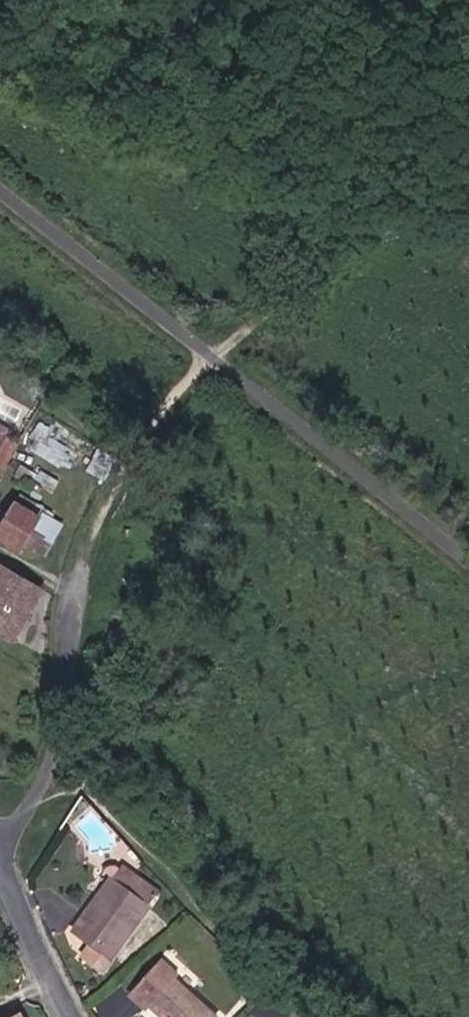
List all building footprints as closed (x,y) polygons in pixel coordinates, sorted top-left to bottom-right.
[(0,434),(0,452),(8,439),(0,434)] [(0,531),(0,544),(17,555),(40,517),(16,503),(0,531)] [(11,644),(40,597),(0,574),(0,637),(11,644)] [(114,861),(99,860),(93,864),(102,874),(58,917),(94,950),(147,895),(114,861)] [(139,943),(104,977),(122,995),(128,989),(156,1016),(186,1016),(194,1008),(151,966),(156,961),(139,943)] [(209,1016),(246,1016),(269,994),(249,976),(209,1016)] [(14,1007),(0,1013),(0,1016),(19,1016),(14,1007)]
